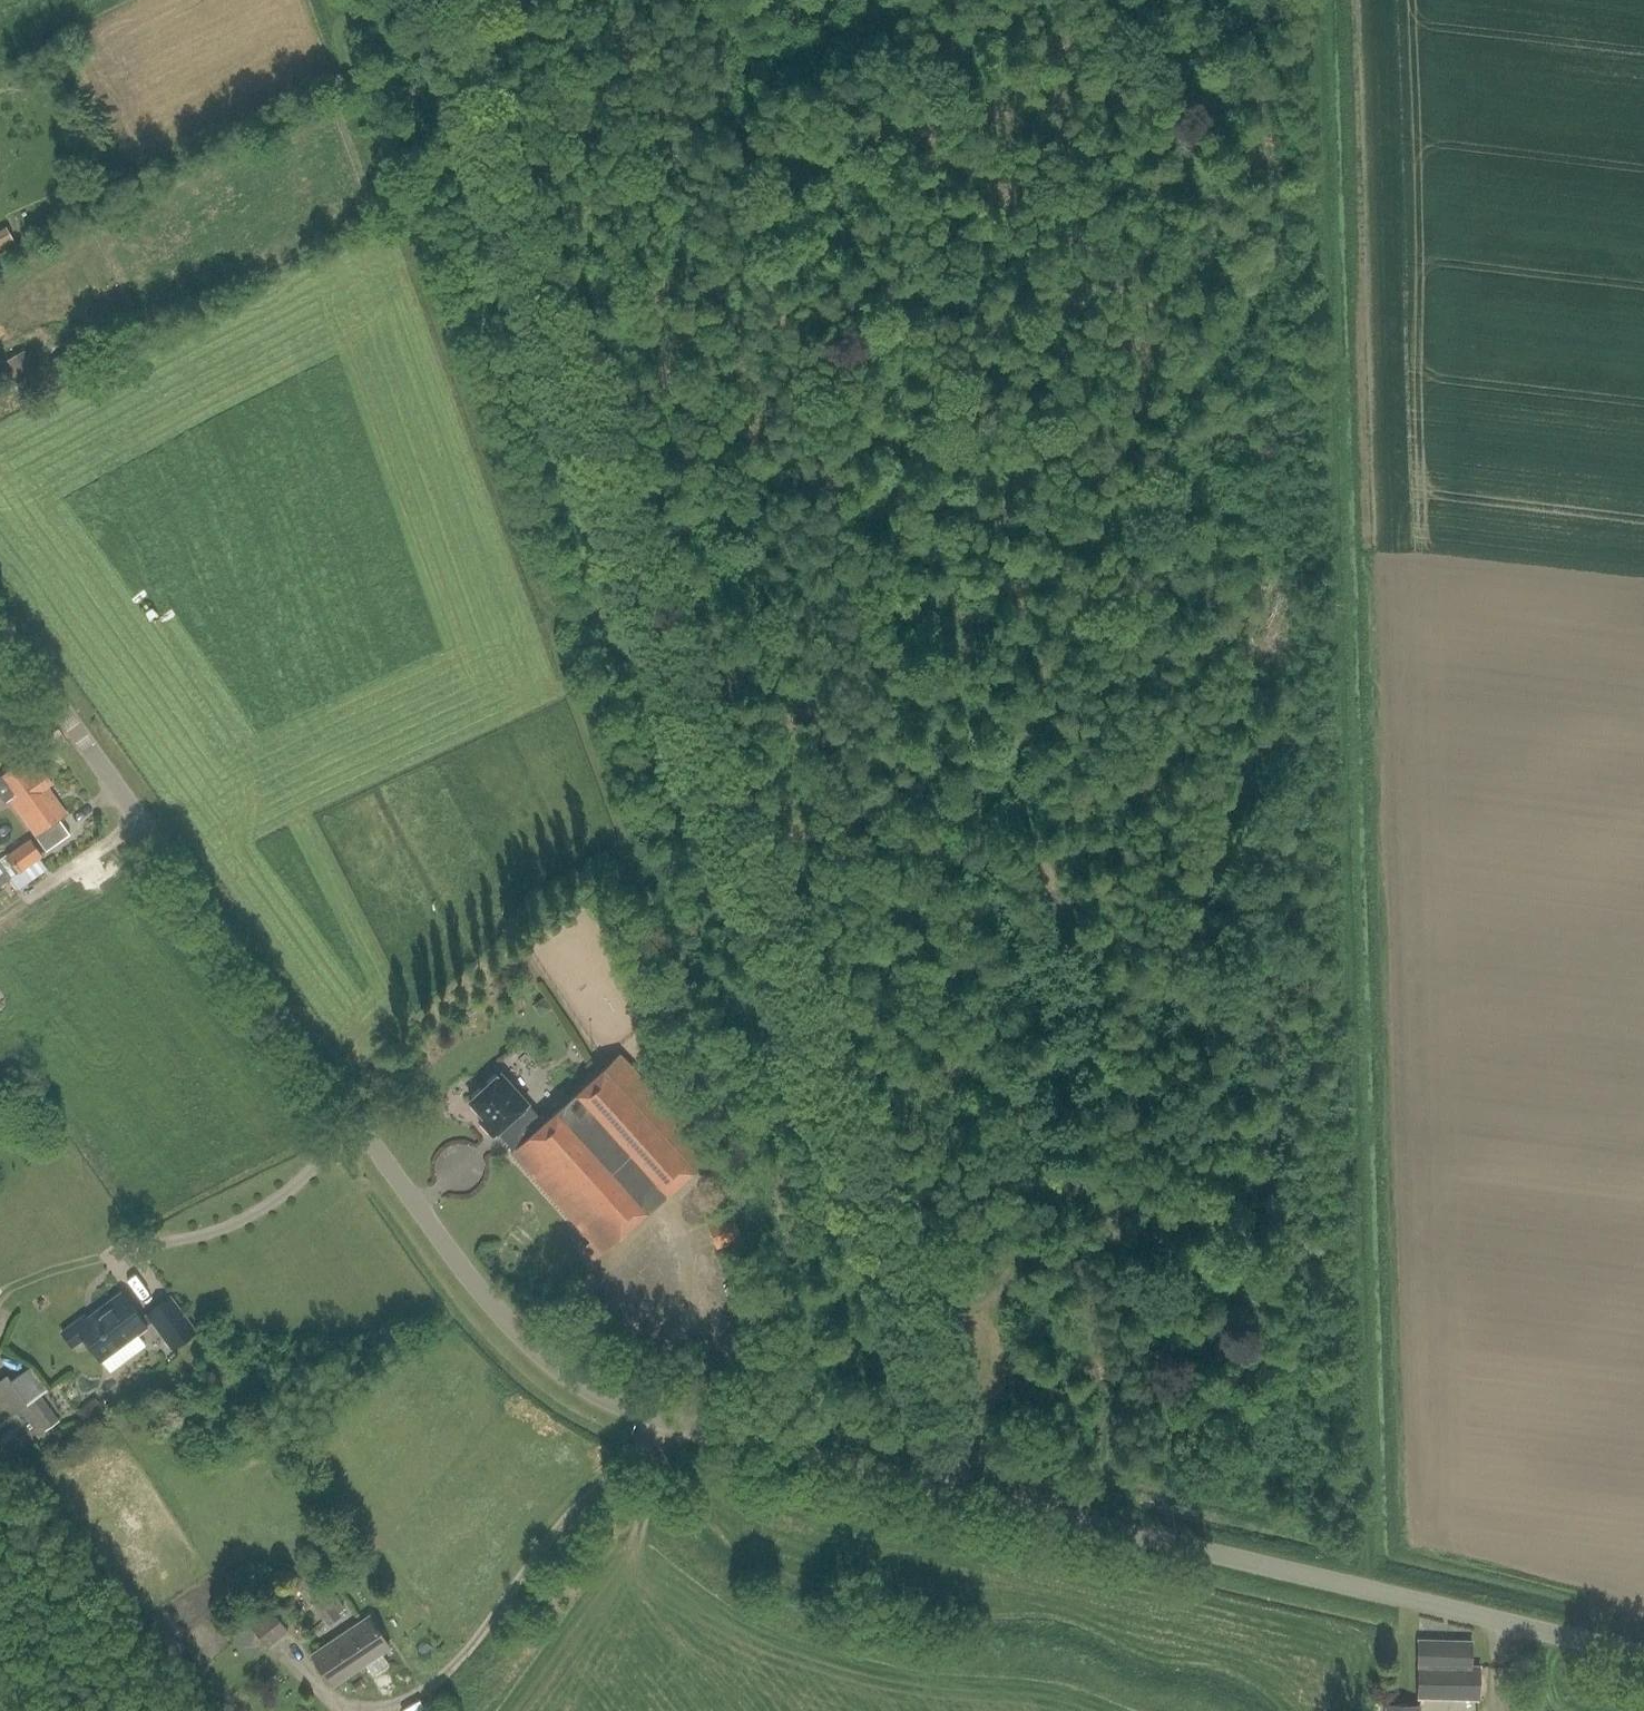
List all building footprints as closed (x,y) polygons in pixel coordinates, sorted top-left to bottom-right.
[(15,241),(5,224),(0,227),(0,250),(15,241)] [(21,762),(2,776),(0,778),(0,795),(5,802),(10,798),(48,851),(71,834),(60,819),(67,814),(47,786),(53,782),(43,769),(38,772),(31,763),(25,767),(21,762)] [(0,862),(0,887),(12,879),(20,889),(44,873),(36,862),(46,856),(33,839),(0,862)] [(591,1259),(709,1156),(618,1052),(541,1120),(498,1071),(466,1099),(483,1119),(479,1123),(492,1137),(496,1134),(511,1151),(509,1152),(589,1244),(582,1249),(591,1259)] [(733,1216),(707,1225),(715,1248),(741,1239),(733,1216)] [(84,1317),(63,1335),(73,1349),(84,1340),(101,1362),(147,1328),(122,1294),(87,1320),(84,1317)] [(198,1334),(171,1298),(145,1317),(172,1353),(198,1334)] [(48,1390),(32,1369),(10,1385),(26,1406),(48,1390)] [(42,1397),(16,1415),(25,1427),(29,1424),(32,1428),(28,1431),(35,1440),(60,1423),(42,1397)] [(325,1597),(314,1605),(329,1627),(341,1619),(325,1597)] [(251,1628),(269,1649),(289,1633),(272,1611),(251,1628)] [(367,1665),(374,1676),(389,1666),(382,1655),(391,1648),(370,1617),(312,1656),(333,1687),(367,1665)] [(1419,1642),(1418,1668),(1419,1668),(1418,1703),(1480,1704),(1481,1668),(1472,1667),(1473,1643),(1419,1642)]
